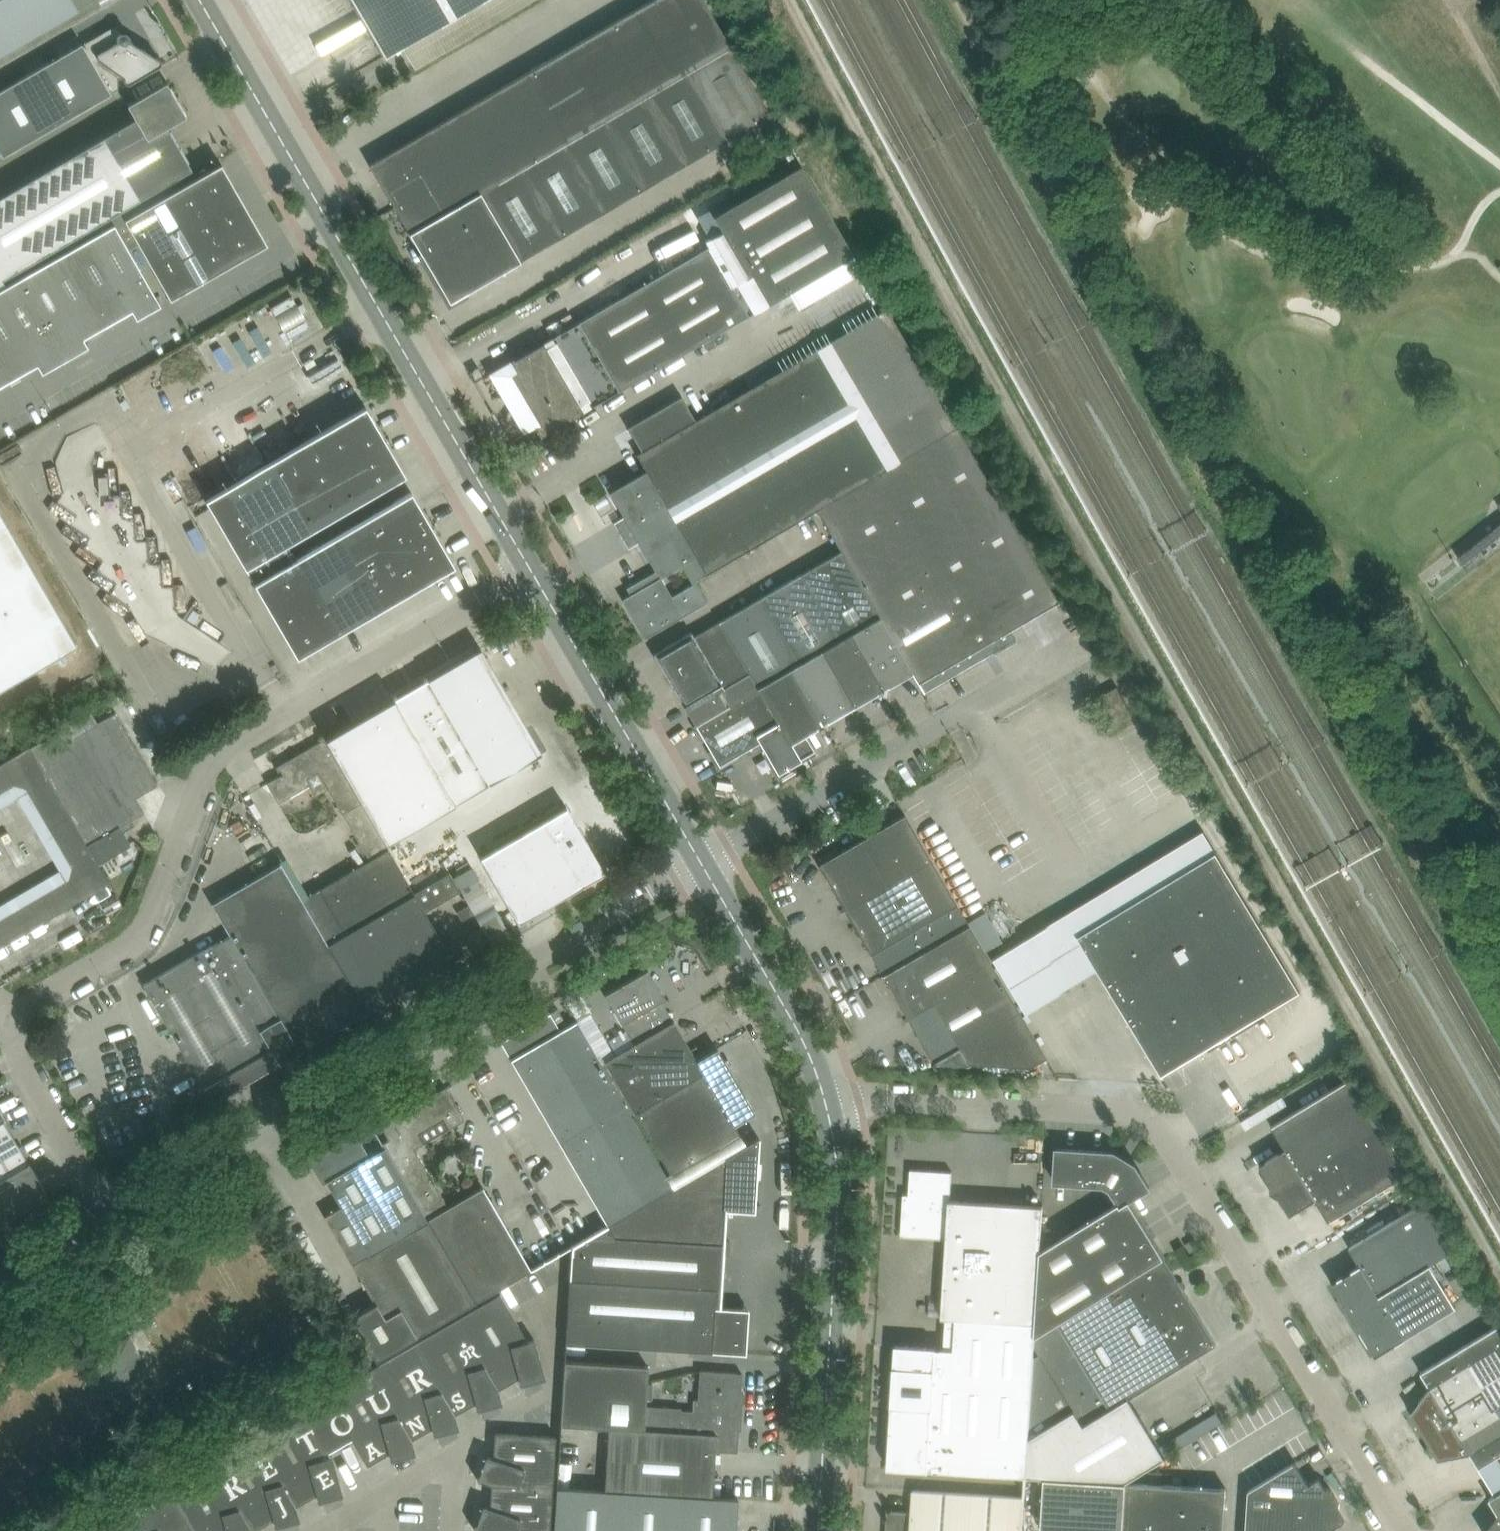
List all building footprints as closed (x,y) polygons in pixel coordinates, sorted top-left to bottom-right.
[(79,10),(78,9),(92,0),(0,0),(0,56),(79,10)] [(338,0),(307,0),(301,5),(309,14),(302,20),(307,26),(338,0)] [(385,56),(402,47),(482,0),(352,0),(385,56)] [(481,192),(731,47),(704,0),(652,0),(369,164),(410,234),(481,192)] [(62,55),(0,91),(0,152),(2,156),(111,93),(110,92),(118,88),(118,78),(123,78),(123,81),(126,82),(128,83),(142,75),(160,65),(161,62),(160,60),(130,41),(129,36),(126,32),(121,32),(119,34),(115,31),(114,33),(116,34),(112,39),(102,33),(82,44),(82,43),(62,55)] [(521,261),(771,115),(731,47),(481,192),(521,261)] [(87,146),(0,197),(0,276),(2,279),(192,168),(167,127),(186,116),(166,81),(127,104),(135,118),(87,146)] [(248,217),(235,194),(238,192),(236,189),(233,191),(220,168),(223,166),(221,163),(131,214),(124,219),(145,254),(170,299),(173,298),(171,294),(194,281),(196,285),(267,244),(265,241),(263,242),(250,220),(252,218),(251,215),(248,217)] [(711,237),(705,241),(708,247),(748,315),(749,315),(768,304),(853,254),(801,165),(714,216),(722,231),(711,237)] [(449,302),(521,261),(481,192),(410,234),(449,302)] [(66,251),(108,324),(132,310),(136,319),(160,305),(155,296),(114,224),(66,251)] [(517,371),(511,374),(539,423),(535,426),(536,430),(541,436),(558,426),(620,390),(748,315),(708,247),(624,296),(579,322),(528,351),(511,361),(517,371)] [(65,359),(88,346),(84,338),(108,324),(66,251),(19,278),(65,359)] [(19,278),(0,289),(0,355),(13,378),(37,364),(42,373),(65,359),(19,278)] [(292,296),(271,308),(289,339),(310,327),(302,313),(307,310),(303,303),(298,306),(292,296)] [(695,420),(641,451),(636,454),(646,471),(706,574),(816,509),(956,428),(886,308),(807,353),(808,354),(695,420)] [(0,355),(0,386),(13,378),(0,355)] [(336,356),(302,376),(310,388),(343,368),(336,356)] [(627,427),(641,451),(695,420),(681,395),(627,427)] [(241,477),(207,497),(223,526),(222,527),(231,543),(233,542),(297,653),(333,632),(334,635),(351,625),(349,623),(435,573),(436,575),(454,565),(411,491),(393,502),(395,504),(292,564),(282,547),(405,474),(365,406),(242,478),(241,477)] [(840,551),(879,617),(912,672),(924,692),(1016,639),(1011,631),(1058,602),(1048,585),(957,427),(956,428),(816,509),(841,551),(840,551)] [(645,638),(707,601),(695,580),(706,574),(646,471),(610,491),(625,516),(632,529),(620,535),(628,548),(638,542),(652,566),(655,571),(626,588),(630,594),(622,599),(632,616),(645,638)] [(77,645),(0,513),(0,689),(77,645)] [(1461,587),(1497,557),(1499,555),(1499,524),(1444,561),(1461,587)] [(840,551),(800,574),(839,641),(850,634),(879,617),(840,551)] [(798,664),(821,651),(839,641),(800,574),(760,598),(798,664)] [(760,598),(719,622),(748,672),(749,672),(758,688),(790,669),(798,664),(760,598)] [(879,617),(850,634),(882,689),(912,672),(879,617)] [(683,706),(721,683),(723,687),(748,672),(719,622),(694,636),(691,632),(653,654),(683,706)] [(850,634),(839,641),(821,651),(853,706),(882,689),(850,634)] [(353,723),(326,738),(387,843),(541,753),(480,648),(476,651),(387,703),(353,723)] [(821,651),(798,664),(790,669),(822,725),(853,706),(821,651)] [(758,688),(782,729),(800,760),(800,759),(814,751),(805,735),(822,725),(790,669),(758,688)] [(684,705),(695,724),(758,688),(749,672),(748,672),(723,687),(721,683),(683,706),(684,705)] [(1096,698),(1112,726),(1133,714),(1117,687),(1096,698)] [(758,688),(695,724),(719,765),(759,742),(782,729),(758,688)] [(91,711),(30,746),(97,861),(98,862),(130,844),(123,832),(120,825),(131,819),(144,811),(135,796),(157,784),(115,711),(97,721),(91,711)] [(782,729),(759,742),(777,773),(800,760),(782,729)] [(280,775),(266,783),(278,802),(292,794),(310,784),(306,777),(317,770),(323,781),(327,787),(343,814),(358,840),(364,851),(369,860),(308,895),(302,899),(328,944),(414,893),(388,849),(361,803),(334,756),(324,739),(313,745),(309,747),(275,767),(280,775)] [(98,862),(97,861),(30,746),(0,764),(0,793),(13,785),(24,788),(70,866),(67,877),(0,917),(0,947),(109,882),(98,862)] [(566,806),(480,857),(518,922),(582,885),(605,872),(602,868),(566,806)] [(845,909),(931,859),(905,814),(818,864),(845,909)] [(131,819),(120,825),(123,832),(135,825),(131,819)] [(1301,991),(1217,852),(1078,936),(1162,1075),(1301,991)] [(871,954),(957,904),(931,859),(845,909),(871,954)] [(212,944),(280,1060),(297,1050),(298,1051),(367,1011),(328,944),(302,899),(281,862),(221,898),(215,888),(206,893),(230,936),(213,946),(212,944)] [(471,867),(453,877),(479,922),(495,949),(513,939),(471,867)] [(328,944),(367,1011),(454,961),(425,911),(459,891),(449,873),(414,893),(328,944)] [(957,904),(871,954),(933,1062),(958,1047),(1019,1010),(957,904)] [(211,1102),(281,1062),(280,1060),(212,944),(143,984),(211,1101),(211,1102)] [(648,969),(604,994),(634,1044),(649,1035),(637,1014),(665,998),(648,969)] [(958,1047),(933,1062),(935,1062),(966,1064),(968,1064),(1028,1067),(1046,1057),(1019,1010),(958,1047)] [(500,1042),(511,1059),(560,1030),(550,1013),(500,1042)] [(511,1059),(535,1101),(600,1062),(576,1021),(560,1030),(511,1059)] [(696,1060),(674,1021),(649,1035),(634,1044),(604,1061),(634,1112),(703,1072),(696,1060)] [(703,1072),(634,1112),(671,1175),(740,1135),(734,1124),(754,1112),(717,1048),(696,1060),(703,1072)] [(625,1104),(600,1062),(535,1101),(559,1142),(625,1104)] [(1271,1126),(1285,1149),(1300,1174),(1382,1124),(1353,1076),(1349,1079),(1271,1126)] [(431,1099),(407,1113),(405,1110),(380,1124),(388,1139),(383,1142),(418,1203),(427,1219),(448,1207),(414,1148),(424,1143),(418,1133),(443,1119),(448,1129),(464,1119),(445,1087),(429,1096),(431,1099)] [(559,1142),(583,1184),(649,1145),(625,1104),(559,1142)] [(0,1178),(28,1162),(4,1121),(5,1120),(0,1123),(0,1178)] [(1411,1171),(1382,1124),(1300,1174),(1316,1199),(1329,1222),(1411,1171)] [(351,1262),(368,1253),(426,1219),(375,1130),(359,1140),(356,1134),(311,1160),(323,1180),(325,1179),(340,1205),(324,1215),(351,1262)] [(571,1254),(717,1263),(722,1263),(726,1210),(755,1212),(759,1138),(759,1137),(673,1187),(607,1225),(572,1245),(572,1254),(571,1254)] [(673,1187),(649,1145),(583,1184),(607,1225),(673,1187)] [(1111,1189),(1119,1202),(1121,1205),(1129,1200),(1150,1188),(1136,1166),(1133,1168),(1112,1155),(1112,1152),(1056,1148),(1054,1182),(1104,1185),(1111,1189)] [(1270,1182),(1270,1192),(1300,1174),(1285,1149),(1260,1164),(1270,1182)] [(28,1162),(0,1178),(20,1211),(48,1195),(29,1161),(28,1162)] [(901,1236),(947,1238),(951,1200),(952,1172),(911,1169),(909,1207),(903,1206),(901,1236)] [(1316,1199),(1300,1174),(1270,1192),(1280,1197),(1290,1214),(1316,1199)] [(20,1211),(0,1178),(0,1223),(20,1211)] [(482,1187),(465,1197),(448,1207),(427,1219),(476,1302),(531,1270),(482,1187)] [(1349,1247),(1360,1266),(1378,1296),(1431,1264),(1457,1248),(1428,1199),(1349,1247)] [(1027,1476),(1029,1438),(1035,1335),(1040,1251),(1043,1206),(951,1200),(947,1238),(942,1317),(956,1318),(954,1349),(937,1348),(929,1470),(1025,1476),(1024,1497),(1026,1497),(1027,1476)] [(1040,1251),(1035,1335),(1163,1257),(1164,1256),(1154,1240),(1140,1217),(1129,1200),(1121,1205),(1119,1202),(1040,1251)] [(375,1360),(417,1336),(476,1302),(427,1219),(426,1219),(368,1253),(351,1262),(361,1280),(374,1303),(350,1317),(375,1360)] [(714,1306),(717,1263),(571,1254),(566,1342),(719,1351),(746,1353),(748,1308),(714,1306)] [(1029,1438),(1027,1476),(1044,1477),(1070,1479),(1124,1482),(1165,1457),(1129,1397),(1199,1354),(1216,1344),(1163,1257),(1035,1335),(1029,1438)] [(1360,1266),(1332,1283),(1337,1292),(1342,1301),(1342,1300),(1343,1302),(1339,1303),(1341,1311),(1348,1309),(1349,1311),(1348,1311),(1353,1319),(1376,1356),(1457,1307),(1431,1264),(1378,1296),(1360,1266)] [(501,1293),(457,1318),(498,1389),(518,1377),(521,1384),(545,1377),(535,1339),(528,1340),(501,1293)] [(501,1402),(498,1389),(457,1318),(413,1344),(454,1414),(475,1402),(477,1409),(501,1402)] [(1430,1388),(1450,1420),(1499,1389),(1499,1324),(1421,1372),(1430,1388)] [(156,1386),(128,1337),(96,1355),(123,1404),(156,1386)] [(413,1344),(370,1369),(411,1439),(432,1427),(434,1434),(458,1427),(454,1414),(413,1344)] [(929,1470),(937,1348),(937,1347),(895,1344),(894,1366),(893,1371),(891,1401),(891,1406),(892,1406),(888,1468),(929,1470)] [(608,1428),(644,1429),(645,1405),(646,1405),(648,1366),(564,1361),(560,1425),(608,1428)] [(351,1439),(367,1465),(388,1452),(391,1459),(415,1453),(411,1439),(370,1369),(326,1394),(297,1411),(324,1455),(351,1439)] [(644,1429),(716,1433),(715,1450),(737,1452),(742,1373),(699,1370),(698,1399),(694,1399),(693,1410),(681,1409),(681,1407),(646,1405),(645,1405),(644,1429)] [(1412,1415),(1424,1435),(1450,1420),(1430,1388),(1410,1412),(1412,1415)] [(1450,1420),(1469,1453),(1479,1468),(1499,1455),(1499,1389),(1450,1420)] [(342,1494),(338,1479),(332,1455),(325,1457),(324,1455),(297,1411),(255,1436),(295,1506),(316,1494),(318,1501),(342,1494)] [(1469,1453),(1450,1420),(1424,1435),(1438,1458),(1455,1455),(1469,1453)] [(608,1428),(606,1459),(714,1466),(715,1450),(716,1433),(644,1429),(608,1428)] [(491,1483),(552,1487),(556,1436),(494,1432),(493,1457),(486,1455),(478,1479),(491,1483)] [(255,1436),(212,1461),(252,1530),(273,1519),(275,1526),(299,1519),(295,1506),(255,1436)] [(1406,1472),(1431,1455),(1419,1438),(1394,1454),(1406,1472)] [(712,1497),(714,1466),(606,1459),(604,1490),(618,1491),(712,1497)] [(193,1530),(252,1530),(212,1461),(167,1486),(193,1530)] [(1246,1530),(1275,1530),(1336,1497),(1332,1491),(1329,1488),(1325,1487),(1319,1478),(1309,1484),(1295,1462),(1249,1490),(1246,1530)] [(1044,1477),(1041,1529),(1067,1530),(1070,1479),(1044,1477)] [(1070,1479),(1067,1530),(1123,1530),(1126,1482),(1124,1482),(1070,1479)] [(1226,1488),(1126,1482),(1123,1530),(1223,1530),(1226,1488)] [(552,1487),(491,1483),(489,1507),(482,1505),(474,1529),(481,1530),(550,1530),(552,1487)] [(115,1517),(123,1530),(193,1530),(167,1486),(132,1507),(115,1517)] [(554,1530),(615,1530),(618,1491),(604,1490),(556,1487),(554,1530)] [(911,1512),(910,1530),(943,1530),(945,1492),(913,1490),(911,1512)] [(738,1498),(712,1497),(618,1491),(615,1530),(736,1530),(738,1498)] [(1489,1498),(1498,1513),(1483,1530),(1499,1530),(1499,1491),(1489,1498)] [(991,1495),(945,1492),(943,1530),(989,1530),(991,1495)] [(991,1495),(989,1530),(1023,1530),(1025,1497),(991,1495)] [(1336,1497),(1275,1530),(1337,1530),(1335,1527),(1345,1520),(1340,1512),(1340,1507),(1339,1503),(1336,1497)] [(911,1512),(888,1510),(886,1530),(910,1530),(911,1512)]
